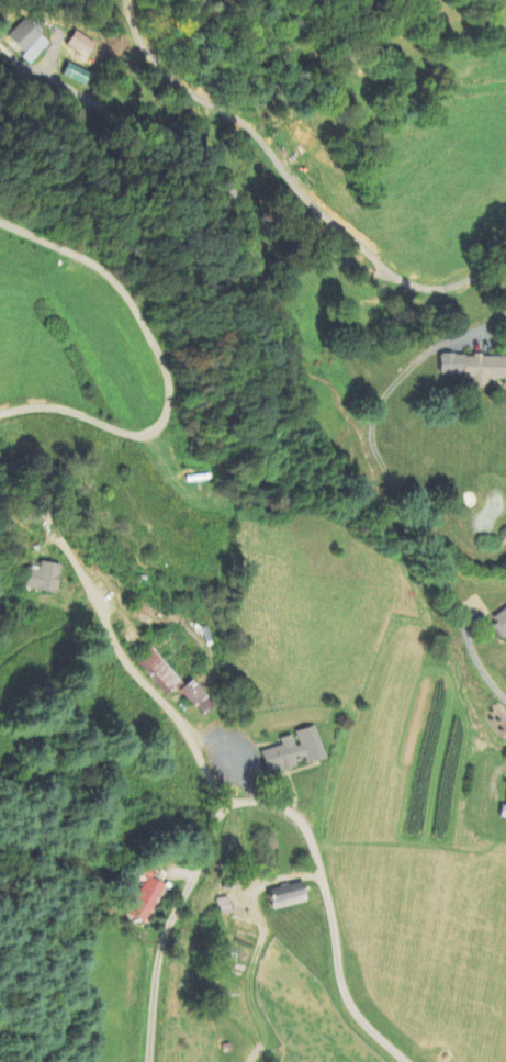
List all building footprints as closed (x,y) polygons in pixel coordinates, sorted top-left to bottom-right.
[(30,62),(49,43),(25,20),(6,39),(30,62)] [(86,58),(95,44),(76,31),(66,45),(86,58)] [(61,77),(83,87),(89,74),(67,64),(61,77)] [(440,377),(470,377),(470,388),(486,388),(486,380),(503,380),(503,390),(505,390),(505,357),(440,356),(440,377)] [(28,569),(25,589),(56,593),(59,565),(40,563),(39,570),(28,569)] [(488,619),(501,639),(505,636),(505,608),(488,619)] [(182,683),(151,649),(137,662),(167,696),(182,683)] [(197,706),(202,712),(212,703),(192,680),(179,691),(194,709),(197,706)] [(261,752),(267,775),(295,767),(293,761),(303,758),(305,764),(324,759),(314,726),(293,732),(293,735),(279,739),(281,746),(261,752)] [(129,917),(147,925),(163,885),(145,877),(129,917)] [(267,890),(271,910),(304,904),(300,884),(267,890)]
